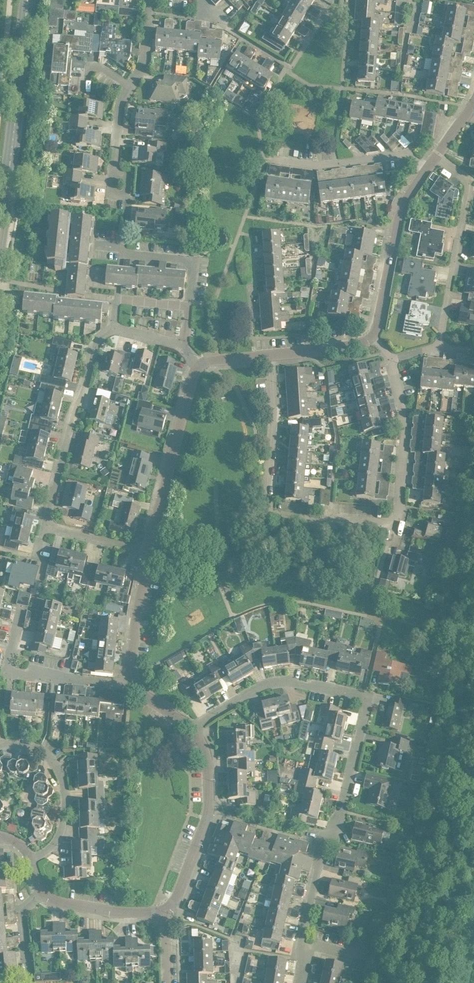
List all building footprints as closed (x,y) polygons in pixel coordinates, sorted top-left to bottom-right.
[(303,18),(306,13),(315,18),(317,18),(319,15),(294,0),(293,0),(287,9),(303,18)] [(319,15),(320,13),(320,11),(311,5),(314,0),(294,0),(319,15)] [(355,9),(375,10),(375,3),(384,4),(384,0),(356,0),(355,9)] [(235,7),(238,10),(243,5),(240,1),(235,7)] [(261,5),(256,2),(250,11),(256,14),(261,5)] [(95,12),(106,13),(107,5),(96,4),(95,12)] [(464,22),(465,15),(473,17),(473,12),(448,7),(446,19),(464,22)] [(118,8),(118,15),(133,17),(134,9),(118,8)] [(282,18),(307,34),(309,31),(308,29),(299,23),(303,18),(287,9),(282,18)] [(375,10),(355,9),(354,21),(362,22),(379,23),(382,24),(383,18),(374,17),(375,10)] [(95,14),(94,25),(101,26),(103,14),(95,14)] [(307,34),(282,18),(276,27),(291,36),(294,31),(303,36),(306,36),(307,34)] [(155,48),(166,49),(169,19),(166,19),(165,20),(164,31),(157,30),(155,48)] [(166,49),(177,50),(179,32),(172,32),(174,21),(171,19),(169,19),(166,49)] [(446,19),(444,29),(473,35),(473,32),(473,31),(473,30),(463,28),(464,22),(446,19)] [(194,31),(201,32),(201,27),(202,21),(195,20),(193,22),(191,21),(187,51),(198,53),(200,40),(200,37),(201,35),(200,35),(194,34),(194,31)] [(185,33),(179,32),(177,50),(187,51),(191,21),(188,21),(186,22),(185,33)] [(362,22),(361,33),(378,34),(379,23),(362,22)] [(291,36),(276,27),(271,24),(265,33),(270,37),(280,42),(278,46),(285,50),(286,48),(286,46),(285,46),(291,36)] [(201,27),(201,32),(200,35),(201,35),(200,37),(206,37),(206,41),(200,40),(198,53),(198,58),(209,60),(212,29),(209,29),(207,27),(201,27)] [(214,30),(212,29),(209,60),(219,61),(221,43),(214,42),(215,38),(222,39),(223,29),(216,28),(214,30)] [(473,38),(473,35),(444,29),(442,39),(454,41),(454,42),(460,43),(461,37),(471,39),(473,38)] [(360,45),(377,47),(378,34),(361,33),(360,45)] [(51,72),(59,73),(58,85),(69,86),(72,60),(70,60),(71,51),(90,53),(92,35),(86,34),(85,37),(61,35),(60,45),(54,45),(51,72)] [(101,34),(99,52),(106,53),(105,56),(123,67),(130,57),(132,41),(122,40),(122,41),(107,39),(108,34),(101,34)] [(452,52),(454,42),(454,41),(442,39),(436,38),(434,49),(452,52)] [(377,47),(360,45),(359,57),(376,59),(377,47)] [(233,79),(234,77),(252,49),(249,47),(248,47),(242,56),(236,53),(223,74),(233,79)] [(254,50),(252,49),(234,77),(243,83),(255,65),(249,61),(255,52),(254,50)] [(450,59),(452,52),(434,49),(432,59),(462,65),(462,62),(461,61),(450,59)] [(359,57),(358,69),(375,71),(376,59),(359,57)] [(260,68),(255,65),(243,83),(252,89),(270,60),(268,58),(266,59),(260,68)] [(461,68),(462,65),(432,59),(430,70),(447,73),(449,67),(459,69),(461,68)] [(270,60),(252,89),(259,93),(261,90),(264,92),(273,76),(267,73),(273,64),(273,62),(270,60)] [(375,71),(358,69),(357,81),(355,83),(355,85),(372,87),(372,83),(374,83),(375,71)] [(446,80),(447,73),(430,70),(428,81),(458,86),(458,83),(457,82),(446,80)] [(164,75),(163,83),(152,82),(150,100),(176,102),(178,92),(185,93),(187,77),(164,75)] [(457,89),(458,86),(428,81),(426,91),(443,95),(445,88),(455,90),(457,89)] [(236,95),(227,89),(223,96),(232,102),(236,95)] [(386,119),(389,102),(377,100),(376,105),(374,117),(386,119)] [(69,123),(87,124),(87,117),(102,119),(103,104),(80,101),(79,116),(70,115),(69,123)] [(283,101),(279,127),(308,131),(312,106),(283,101)] [(361,120),(364,103),(353,101),(349,118),(361,120)] [(248,102),(245,108),(253,113),(257,107),(248,102)] [(398,121),(401,104),(389,102),(386,119),(398,121)] [(364,103),(361,120),(373,122),(374,117),(376,105),(364,103)] [(410,123),(413,106),(401,104),(398,121),(410,123)] [(413,106),(410,123),(421,125),(422,123),(423,117),(424,111),(425,109),(413,106)] [(152,136),(153,130),(154,124),(164,125),(166,109),(156,108),(155,111),(137,109),(135,128),(136,128),(135,134),(152,136)] [(424,111),(423,117),(436,119),(437,113),(424,111)] [(436,119),(423,117),(422,123),(434,125),(436,119)] [(87,124),(69,123),(69,130),(77,131),(76,145),(99,148),(100,133),(86,131),(87,124)] [(422,123),(421,125),(421,129),(433,131),(434,125),(422,123)] [(433,131),(421,129),(420,135),(432,137),(433,131)] [(395,132),(392,136),(398,142),(400,139),(400,137),(395,132)] [(382,134),(379,137),(386,144),(388,142),(388,140),(382,134)] [(346,139),(343,142),(349,149),(351,147),(351,145),(346,139)] [(133,147),(132,162),(155,164),(156,150),(165,151),(166,143),(148,142),(147,149),(133,147)] [(63,177),(81,178),(82,171),(96,173),(98,158),(74,156),(73,170),(64,169),(63,177)] [(383,177),(376,178),(376,173),(383,172),(381,163),(375,164),(373,167),(373,166),(370,167),(374,197),(385,195),(383,177)] [(276,200),(279,181),(279,177),(280,173),(280,168),(278,168),(276,166),(270,165),(269,174),(274,175),(274,180),(268,179),(265,199),(276,200)] [(280,173),(279,177),(289,179),(290,168),(281,167),(280,168),(280,173)] [(361,180),(363,198),(374,197),(370,167),(368,167),(366,169),(368,179),(361,180)] [(301,180),(302,172),(302,170),(293,169),(291,179),(301,180)] [(340,183),(342,201),(353,199),(349,169),(346,170),(345,171),(346,182),(340,183)] [(349,169),(353,199),(363,198),(361,180),(355,181),(353,170),(352,169),(349,169)] [(300,183),(297,203),(308,205),(311,185),(305,184),(306,181),(307,170),(305,172),(302,172),(301,180),(300,183)] [(331,202),(328,172),(325,172),(324,174),(325,185),(318,186),(321,203),(331,202)] [(328,172),(331,202),(342,201),(340,183),(334,184),(332,173),(331,172),(328,172)] [(164,197),(161,196),(163,179),(166,179),(166,176),(142,173),(140,195),(143,195),(142,202),(164,204),(164,197)] [(433,173),(429,180),(435,184),(430,191),(439,197),(438,205),(437,205),(436,206),(437,207),(435,217),(448,219),(452,197),(457,198),(459,191),(456,189),(453,192),(450,190),(452,186),(451,186),(440,178),(433,173)] [(81,178),(63,177),(63,184),(71,185),(70,199),(93,202),(95,187),(80,185),(81,178)] [(279,181),(276,200),(287,202),(289,182),(279,181)] [(289,182),(287,202),(297,203),(300,183),(289,182)] [(156,207),(155,210),(137,208),(135,228),(153,230),(154,223),(164,224),(166,208),(156,207)] [(174,221),(184,222),(184,214),(174,213),(174,221)] [(63,270),(68,217),(52,215),(47,263),(55,264),(55,270),(63,270)] [(68,290),(67,296),(84,298),(84,292),(92,219),(75,217),(68,290)] [(432,223),(411,219),(409,232),(421,234),(417,256),(420,257),(423,257),(431,258),(432,253),(441,255),(443,244),(442,243),(444,232),(430,230),(432,223)] [(346,240),(374,245),(376,233),(357,229),(355,236),(347,235),(346,240)] [(263,247),(280,245),(279,233),(262,234),(263,247)] [(374,245),(346,240),(345,245),(354,246),(352,253),(363,255),(371,257),(374,245)] [(283,250),(292,250),(292,241),(283,241),(283,250)] [(264,258),(281,257),(280,245),(263,247),(264,258)] [(344,262),(373,268),(373,265),(372,264),(362,262),(363,255),(352,253),(346,252),(344,262)] [(265,271),(282,269),(281,257),(264,258),(265,271)] [(411,275),(407,295),(425,298),(426,293),(434,294),(436,283),(434,283),(436,272),(421,269),(423,262),(404,259),(401,273),(411,275)] [(107,268),(105,284),(119,286),(137,288),(137,285),(184,290),(185,273),(164,271),(165,262),(159,262),(158,270),(138,268),(137,271),(120,269),(107,268)] [(342,273),(359,276),(360,270),(371,272),(372,271),(373,268),(344,262),(342,273)] [(282,269),(265,271),(266,283),(283,281),(282,269)] [(464,293),(470,294),(469,301),(471,301),(473,302),(473,270),(469,270),(468,279),(467,278),(464,293)] [(340,284),(369,289),(370,286),(368,285),(358,283),(359,276),(342,273),(340,284)] [(283,281),(266,283),(267,294),(284,293),(283,281)] [(338,294),(349,296),(355,298),(356,291),(367,293),(368,292),(369,289),(340,284),(338,294)] [(287,298),(287,294),(287,293),(284,293),(267,294),(259,295),(260,307),(279,305),(278,298),(287,298)] [(330,304),(359,309),(360,307),(358,305),(348,303),(349,296),(338,294),(332,293),(330,304)] [(101,323),(102,307),(55,302),(56,299),(24,296),(22,313),(53,316),(53,318),(101,323)] [(406,315),(402,333),(420,336),(423,324),(428,325),(430,312),(426,311),(428,304),(411,301),(408,316),(406,315)] [(458,321),(473,324),(473,302),(471,301),(470,307),(461,305),(458,321)] [(359,309),(330,304),(328,315),(345,318),(346,311),(357,313),(359,312),(359,309)] [(261,319),(288,317),(288,312),(280,313),(279,305),(260,307),(261,319)] [(288,317),(261,319),(262,331),(281,330),(280,322),(289,322),(288,317)] [(57,345),(52,363),(73,368),(77,355),(67,353),(70,341),(54,337),(52,344),(57,345)] [(124,373),(130,353),(116,350),(115,355),(107,353),(102,371),(117,375),(118,372),(124,373)] [(130,353),(124,373),(131,375),(132,370),(146,374),(152,354),(137,350),(136,355),(130,353)] [(455,373),(453,385),(464,386),(467,357),(465,356),(463,358),(462,368),(455,368),(455,373)] [(160,368),(155,386),(170,390),(176,368),(172,367),(174,360),(160,357),(158,367),(160,368)] [(464,386),(473,388),(473,370),(470,369),(471,359),(470,357),(467,357),(464,386)] [(431,389),(433,371),(427,370),(428,360),(426,358),(423,358),(420,388),(431,389)] [(433,371),(431,389),(442,390),(445,360),(442,360),(441,361),(440,372),(433,371)] [(445,360),(442,390),(453,391),(453,385),(455,373),(448,373),(449,362),(448,360),(445,360)] [(40,382),(55,386),(64,388),(66,381),(70,382),(73,368),(52,363),(49,376),(41,374),(39,382),(40,382)] [(351,379),(380,372),(379,369),(377,368),(367,371),(365,364),(348,369),(351,379)] [(19,368),(11,366),(10,373),(17,375),(19,368)] [(286,382),(313,380),(313,375),(305,375),(304,368),(285,370),(286,382)] [(380,372),(351,379),(353,390),(371,386),(369,379),(379,377),(381,375),(380,372)] [(313,380),(286,382),(286,394),(306,392),(305,385),(314,385),(313,380)] [(370,383),(373,391),(381,388),(378,380),(370,383)] [(42,405),(59,409),(62,396),(53,394),(55,386),(40,382),(38,391),(45,393),(42,405)] [(371,386),(353,390),(356,400),(385,393),(384,390),(382,389),(372,392),(371,386)] [(147,394),(141,393),(139,392),(137,399),(145,401),(147,394)] [(287,406),(315,404),(314,399),(306,399),(306,392),(286,394),(287,406)] [(129,396),(116,393),(114,401),(127,405),(129,396)] [(385,393),(356,400),(358,411),(376,407),(374,400),(384,398),(386,396),(385,393)] [(95,397),(89,419),(103,423),(109,401),(95,397)] [(136,409),(141,411),(136,430),(137,426),(158,432),(157,436),(158,436),(162,420),(163,421),(164,418),(163,418),(164,414),(163,414),(163,415),(150,412),(152,403),(138,400),(136,409)] [(59,409),(42,405),(34,403),(29,423),(43,427),(45,419),(56,422),(59,409)] [(315,404),(287,406),(288,418),(307,417),(307,409),(315,409),(315,404)] [(376,407),(358,411),(361,421),(390,414),(389,412),(387,410),(377,413),(376,407)] [(383,427),(381,428),(379,421),(390,419),(391,417),(390,414),(361,421),(363,432),(370,431),(372,437),(385,434),(383,427)] [(425,429),(441,431),(443,419),(426,417),(426,425),(415,424),(413,425),(413,428),(425,429)] [(290,439),(306,440),(307,434),(311,434),(312,428),(321,428),(320,419),(303,420),(302,428),(291,427),(290,439)] [(43,427),(29,423),(24,444),(46,449),(49,436),(41,434),(43,427)] [(441,431),(425,429),(424,437),(414,436),(412,437),(412,440),(424,441),(440,443),(441,431)] [(78,441),(73,464),(89,467),(94,445),(96,445),(98,437),(82,434),(81,441),(78,441)] [(289,451),(305,452),(306,446),(311,447),(312,441),(306,440),(290,439),(289,451)] [(440,443),(424,441),(423,449),(412,448),(411,449),(410,452),(428,454),(439,455),(440,443)] [(361,454),(391,457),(391,454),(390,452),(379,451),(380,445),(362,443),(361,454)] [(24,444),(22,450),(27,451),(26,456),(21,455),(19,464),(33,468),(35,460),(43,462),(46,449),(24,444)] [(288,463),(304,464),(310,465),(311,453),(305,452),(289,451),(288,463)] [(131,468),(127,484),(138,486),(137,487),(140,488),(140,487),(143,488),(147,473),(148,473),(151,464),(146,463),(148,455),(134,452),(130,467),(131,468)] [(359,464),(378,466),(378,460),(389,461),(390,460),(391,457),(361,454),(359,464)] [(427,466),(444,467),(445,456),(439,455),(428,454),(427,461),(417,460),(415,461),(415,464),(427,466)] [(287,475),(303,476),(304,470),(309,470),(310,465),(304,464),(288,463),(287,475)] [(358,475),(388,478),(389,476),(387,474),(377,473),(378,466),(359,464),(358,475)] [(14,485),(30,489),(32,489),(34,479),(30,478),(32,470),(10,465),(6,483),(14,485)] [(426,478),(442,480),(444,467),(427,466),(426,473),(416,472),(414,473),(414,476),(426,478)] [(100,471),(104,476),(109,472),(105,467),(100,471)] [(119,482),(122,471),(113,468),(110,479),(119,482)] [(286,487),(302,488),(303,482),(308,482),(309,477),(303,476),(287,475),(286,487)] [(357,486),(375,488),(376,481),(386,482),(388,481),(388,478),(358,475),(357,486)] [(425,490),(441,492),(442,480),(426,478),(425,485),(414,484),(413,485),(412,488),(425,490)] [(62,506),(76,510),(75,516),(70,515),(91,521),(91,520),(88,520),(91,508),(82,506),(86,489),(91,490),(91,489),(63,482),(67,483),(65,492),(66,492),(62,506)] [(30,489),(14,485),(11,500),(17,501),(16,505),(31,509),(33,499),(28,498),(30,489)] [(375,488),(357,486),(356,497),(386,500),(386,497),(385,495),(374,494),(375,488)] [(302,488),(286,487),(285,499),(301,500),(302,494),(307,494),(308,489),(302,488)] [(320,504),(329,505),(330,491),(321,490),(320,504)] [(441,492),(425,490),(423,501),(422,501),(421,502),(420,505),(429,506),(429,502),(439,503),(441,492)] [(113,501),(124,503),(119,523),(110,521),(108,530),(124,534),(126,527),(134,529),(139,507),(131,505),(133,498),(115,494),(113,501)] [(8,527),(13,528),(30,532),(33,519),(26,517),(27,510),(13,507),(11,515),(15,516),(14,522),(9,521),(8,527)] [(432,523),(426,522),(423,532),(414,529),(412,537),(441,545),(447,522),(433,519),(432,523)] [(30,532),(13,528),(11,537),(6,536),(3,547),(17,550),(19,543),(26,545),(30,532)] [(420,552),(423,542),(434,545),(435,544),(412,537),(408,548),(420,552)] [(58,571),(68,574),(73,553),(51,548),(45,575),(56,577),(58,571)] [(423,556),(419,554),(408,551),(406,559),(392,555),(388,572),(386,580),(395,582),(397,575),(405,577),(408,564),(414,566),(415,562),(417,563),(417,562),(421,563),(423,556)] [(73,553),(68,574),(67,578),(72,580),(74,575),(80,576),(78,584),(86,586),(91,564),(84,562),(86,556),(73,553)] [(13,565),(14,565),(12,573),(4,572),(12,574),(9,587),(17,588),(17,586),(18,586),(19,582),(33,585),(38,561),(36,568),(29,567),(31,559),(29,567),(25,566),(27,558),(26,558),(24,566),(16,564),(16,563),(15,563),(15,560),(10,559),(15,561),(14,563),(14,562),(13,565)] [(96,583),(108,585),(112,569),(91,564),(86,586),(95,588),(96,583)] [(112,569),(108,585),(119,588),(118,593),(127,595),(130,581),(125,580),(125,579),(126,575),(124,574),(125,572),(123,571),(112,569)] [(22,605),(25,592),(19,591),(16,603),(22,605)] [(25,592),(22,605),(28,606),(31,594),(25,592)] [(127,595),(118,593),(118,596),(116,601),(128,604),(129,596),(127,595)] [(45,601),(42,612),(60,616),(62,605),(45,601)] [(11,615),(11,612),(10,611),(0,608),(2,602),(0,602),(0,613),(11,615)] [(42,612),(40,622),(57,626),(60,616),(42,612)] [(100,618),(99,629),(117,631),(118,620),(100,618)] [(40,622),(37,633),(55,637),(57,626),(40,622)] [(99,629),(98,640),(116,642),(117,631),(99,629)] [(55,637),(37,633),(35,643),(33,643),(31,651),(45,654),(47,647),(52,648),(55,637)] [(288,655),(295,654),(295,637),(281,639),(282,647),(274,648),(277,666),(278,666),(279,667),(282,666),(283,665),(289,665),(288,655)] [(299,665),(312,668),(316,650),(309,648),(310,640),(295,637),(295,654),(301,655),(299,665)] [(98,640),(97,651),(115,652),(116,642),(98,640)] [(249,663),(255,659),(250,643),(249,641),(239,647),(242,652),(231,658),(243,678),(254,672),(249,663)] [(263,668),(277,666),(274,648),(267,649),(265,641),(250,643),(255,659),(262,658),(263,668)] [(332,660),(333,658),(336,644),(326,641),(323,652),(316,650),(312,668),(324,670),(327,658),(332,660)] [(336,669),(348,672),(352,653),(345,652),(347,646),(336,644),(333,658),(339,659),(336,669)] [(360,675),(362,664),(368,666),(371,651),(361,649),(360,655),(352,653),(348,672),(360,675)] [(97,651),(96,661),(114,663),(115,652),(97,651)] [(382,669),(378,683),(389,685),(389,684),(396,686),(397,682),(407,684),(411,667),(383,660),(385,654),(377,652),(374,667),(382,669)] [(243,678),(231,658),(221,665),(218,659),(213,663),(226,685),(231,682),(232,684),(243,678)] [(96,661),(94,673),(112,674),(114,663),(96,661)] [(202,681),(212,697),(222,691),(221,688),(226,685),(213,663),(207,666),(210,671),(199,677),(200,678),(202,681)] [(176,679),(180,677),(176,670),(172,672),(176,679)] [(202,681),(200,678),(195,682),(194,679),(189,682),(187,678),(181,681),(191,698),(196,694),(201,703),(212,697),(202,681)] [(56,696),(53,696),(51,713),(55,713),(55,714),(65,715),(68,685),(66,684),(64,686),(63,696),(56,696)] [(76,721),(76,716),(78,698),(72,697),(73,687),(71,685),(68,685),(65,715),(65,720),(76,721)] [(78,698),(76,716),(87,717),(90,687),(88,687),(85,688),(84,698),(78,698)] [(93,687),(90,687),(87,717),(98,718),(99,711),(100,700),(99,700),(93,699),(94,689),(93,687)] [(11,706),(10,714),(22,715),(24,694),(15,693),(15,692),(6,691),(5,705),(11,706)] [(105,720),(109,721),(112,693),(100,692),(99,700),(100,700),(99,711),(106,712),(105,720)] [(34,695),(24,694),(22,715),(35,716),(36,708),(42,709),(44,694),(34,693),(34,695)] [(112,693),(109,721),(114,721),(115,713),(122,714),(124,695),(112,693)] [(274,700),(278,717),(286,716),(288,723),(299,720),(295,704),(289,706),(287,697),(274,700)] [(387,703),(381,726),(397,730),(402,708),(405,709),(406,702),(394,699),(392,704),(387,703)] [(278,717),(274,700),(262,703),(264,712),(258,713),(262,730),(273,727),(271,719),(278,717)] [(326,725),(344,729),(347,717),(337,714),(339,708),(323,704),(320,716),(328,718),(326,725)] [(435,716),(437,708),(429,707),(428,714),(435,716)] [(313,742),(330,746),(332,740),(341,742),(344,729),(326,725),(324,733),(316,731),(313,742)] [(227,733),(227,745),(245,745),(245,738),(253,738),(253,726),(236,726),(237,732),(227,733)] [(380,751),(377,764),(394,769),(398,750),(406,752),(409,741),(406,740),(395,738),(393,737),(391,745),(380,742),(378,750),(380,751)] [(330,746),(313,742),(311,755),(318,757),(317,763),(335,768),(337,756),(328,753),(330,746)] [(245,745),(227,745),(227,746),(226,746),(225,747),(225,751),(226,753),(228,753),(228,765),(254,765),(254,753),(246,753),(245,745)] [(2,766),(6,767),(9,772),(14,773),(17,772),(17,773),(23,774),(27,771),(32,773),(36,770),(37,765),(35,760),(30,759),(27,755),(22,754),(18,756),(17,761),(12,760),(9,756),(4,755),(0,755),(0,757),(0,762),(2,765),(2,766)] [(79,775),(96,775),(96,767),(99,767),(98,755),(77,755),(77,762),(78,762),(79,775)] [(276,764),(276,755),(270,756),(270,759),(267,759),(267,764),(276,764)] [(299,780),(315,784),(316,777),(331,781),(335,768),(317,763),(315,772),(301,768),(299,780)] [(42,804),(46,802),(47,797),(51,795),(53,790),(50,785),(45,784),(46,780),(43,775),(44,770),(42,766),(37,765),(36,770),(32,773),(34,777),(33,782),(35,785),(33,785),(32,790),(35,795),(34,799),(37,804),(42,804)] [(228,785),(246,785),(246,777),(254,777),(254,765),(228,765),(228,785)] [(294,773),(282,770),(280,776),(293,779),(294,773)] [(371,790),(367,803),(386,808),(390,793),(393,781),(366,774),(363,788),(371,790)] [(419,782),(420,777),(411,774),(410,780),(419,782)] [(96,775),(79,775),(79,788),(88,788),(88,795),(103,795),(103,782),(96,782),(96,775)] [(315,784),(299,780),(296,793),(304,795),(302,801),(320,805),(323,793),(313,791),(315,784)] [(247,793),(246,785),(228,785),(229,799),(238,798),(238,804),(255,804),(255,793),(247,793)] [(80,815),(97,815),(97,807),(103,806),(103,795),(88,795),(88,802),(79,802),(80,815)] [(265,795),(261,811),(270,813),(274,797),(265,795)] [(320,805),(302,801),(300,810),(292,808),(289,819),(315,825),(320,805)] [(5,820),(9,817),(10,812),(8,808),(3,807),(0,802),(0,819),(5,820)] [(42,804),(37,804),(35,809),(31,812),(30,817),(33,821),(31,826),(34,830),(33,835),(36,839),(41,840),(45,838),(46,833),(50,831),(52,826),(49,821),(44,820),(45,815),(45,814),(48,812),(49,807),(46,802),(42,804)] [(79,835),(95,835),(95,827),(98,827),(98,820),(104,819),(103,815),(97,815),(80,815),(80,828),(78,828),(79,835)] [(207,853),(219,858),(219,857),(232,862),(235,852),(240,850),(249,853),(253,840),(254,840),(255,836),(245,833),(247,825),(233,821),(231,829),(234,830),(231,838),(223,835),(226,826),(218,823),(213,837),(218,839),(216,844),(211,842),(207,853)] [(355,821),(351,839),(380,846),(384,827),(355,821)] [(248,857),(259,860),(268,832),(265,831),(263,832),(260,842),(254,840),(253,840),(249,853),(248,857)] [(269,863),(271,859),(275,846),(274,846),(268,844),(271,834),(271,833),(268,832),(259,860),(269,863)] [(306,851),(308,843),(294,839),(293,844),(287,842),(289,837),(278,834),(274,846),(275,846),(271,859),(281,862),(284,866),(281,876),(281,877),(294,880),(298,881),(301,870),(309,872),(312,858),(304,856),(303,859),(294,857),(297,849),(306,851)] [(72,855),(90,855),(90,847),(95,847),(95,835),(79,835),(79,842),(72,842),(72,855)] [(339,847),(335,866),(353,870),(354,865),(364,867),(368,851),(357,849),(357,852),(339,847)] [(90,855),(72,855),(73,866),(64,866),(65,878),(86,877),(86,868),(91,867),(90,855)] [(236,863),(232,862),(219,857),(219,858),(217,863),(207,859),(205,861),(204,863),(232,873),(236,863)] [(1,889),(5,889),(4,878),(12,877),(11,863),(2,864),(2,866),(0,867),(0,889),(1,889)] [(228,884),(232,873),(204,863),(203,866),(204,868),(214,871),(211,877),(228,884)] [(281,876),(277,875),(274,886),(304,893),(304,891),(303,888),(293,886),(294,880),(281,877),(281,876)] [(332,879),(328,895),(353,901),(357,885),(361,886),(362,878),(349,875),(347,882),(332,879)] [(224,894),(228,884),(211,877),(209,883),(199,879),(197,880),(196,883),(224,894)] [(242,887),(248,889),(251,882),(244,880),(242,887)] [(206,892),(204,898),(220,904),(224,894),(196,883),(195,886),(196,888),(206,892)] [(304,893),(274,886),(272,897),(289,901),(291,895),(301,897),(303,896),(304,893)] [(14,899),(13,896),(12,894),(1,895),(1,889),(0,889),(0,900),(14,899)] [(240,890),(238,897),(244,900),(247,893),(240,890)] [(270,907),(299,914),(299,912),(298,910),(288,907),(289,901),(272,897),(270,907)] [(189,904),(217,914),(220,904),(204,898),(201,904),(192,900),(190,901),(189,904)] [(3,910),(2,904),(12,903),(14,901),(14,899),(0,900),(0,911),(3,910)] [(217,914),(189,904),(188,906),(189,908),(198,912),(196,918),(213,925),(217,914)] [(325,908),(322,924),(345,929),(349,914),(353,915),(354,908),(340,904),(338,911),(325,908)] [(267,918),(285,922),(286,916),(296,918),(298,917),(299,914),(270,907),(267,918)] [(16,920),(15,918),(13,916),(3,917),(3,910),(0,911),(0,921),(16,920)] [(265,928),(294,935),(295,933),(293,931),(283,928),(285,922),(267,918),(265,928)] [(5,932),(4,925),(14,924),(16,923),(16,920),(0,921),(0,932),(5,932)] [(41,952),(60,952),(59,923),(52,923),(53,932),(36,932),(36,943),(41,943),(41,952)] [(60,952),(77,951),(77,940),(78,940),(77,931),(65,931),(65,923),(59,923),(60,952)] [(294,935),(265,928),(261,947),(278,951),(281,937),(291,939),(293,938),(294,935)] [(78,960),(96,959),(95,931),(88,931),(89,940),(78,940),(77,940),(77,951),(78,960)] [(99,959),(113,959),(114,959),(113,948),(113,939),(101,939),(101,931),(95,931),(96,959),(96,968),(100,968),(99,959)] [(18,942),(17,939),(16,937),(5,938),(5,932),(0,932),(0,943),(18,942)] [(194,952),(212,951),(212,940),(202,941),(202,936),(193,937),(193,941),(194,941),(194,952)] [(137,938),(131,939),(132,967),(150,967),(150,957),(155,957),(155,946),(137,947),(137,938)] [(125,947),(113,948),(114,959),(113,959),(114,968),(132,967),(131,939),(125,939),(125,947)] [(244,947),(252,949),(253,944),(251,940),(246,939),(244,947)] [(7,953),(6,947),(16,946),(18,944),(18,942),(0,943),(0,954),(7,953)] [(212,951),(194,952),(194,962),(225,962),(225,959),(223,958),(213,958),(212,951)] [(16,964),(15,952),(7,953),(0,954),(0,966),(16,964)] [(268,968),(285,971),(287,960),(269,958),(268,968)] [(312,969),(341,975),(343,964),(326,960),(325,967),(314,965),(312,966),(312,969)] [(352,969),(366,972),(368,963),(354,960),(352,969)] [(206,973),(213,973),(213,966),(223,966),(225,965),(225,962),(194,962),(195,973),(206,973)] [(17,977),(16,964),(0,966),(0,978),(17,977)] [(285,971),(268,968),(266,979),(283,982),(285,971)] [(324,982),(339,982),(341,975),(312,969),(311,971),(313,974),(323,976),(321,982),(324,982)] [(44,981),(60,981),(60,973),(34,973),(35,981),(44,981)] [(195,973),(187,973),(187,982),(215,982),(215,980),(206,980),(206,973),(195,973)]
